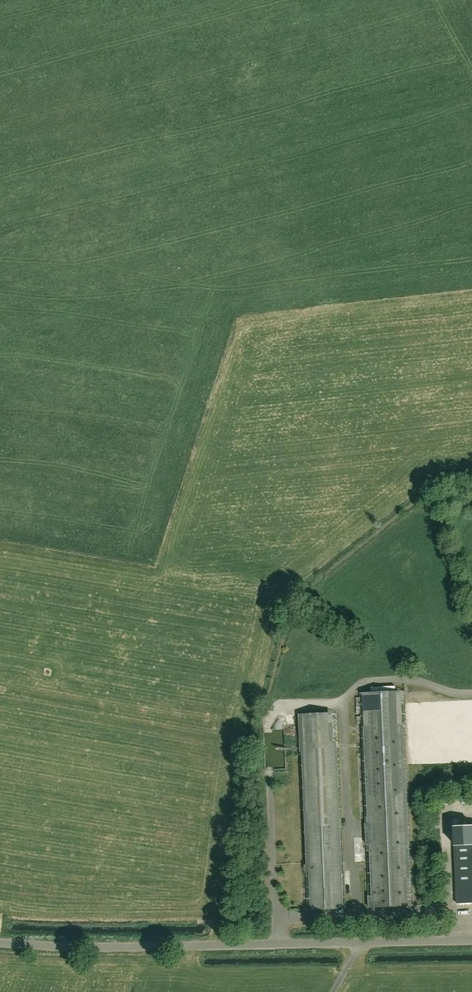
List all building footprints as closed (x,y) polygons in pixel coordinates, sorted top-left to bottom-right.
[(360,693),(369,907),(412,906),(404,692),(360,693)] [(337,712),(299,714),(308,910),(346,908),(337,712)] [(271,728),(270,736),(280,737),(281,729),(271,728)] [(454,825),(457,904),(471,903),(471,824),(454,825)]
